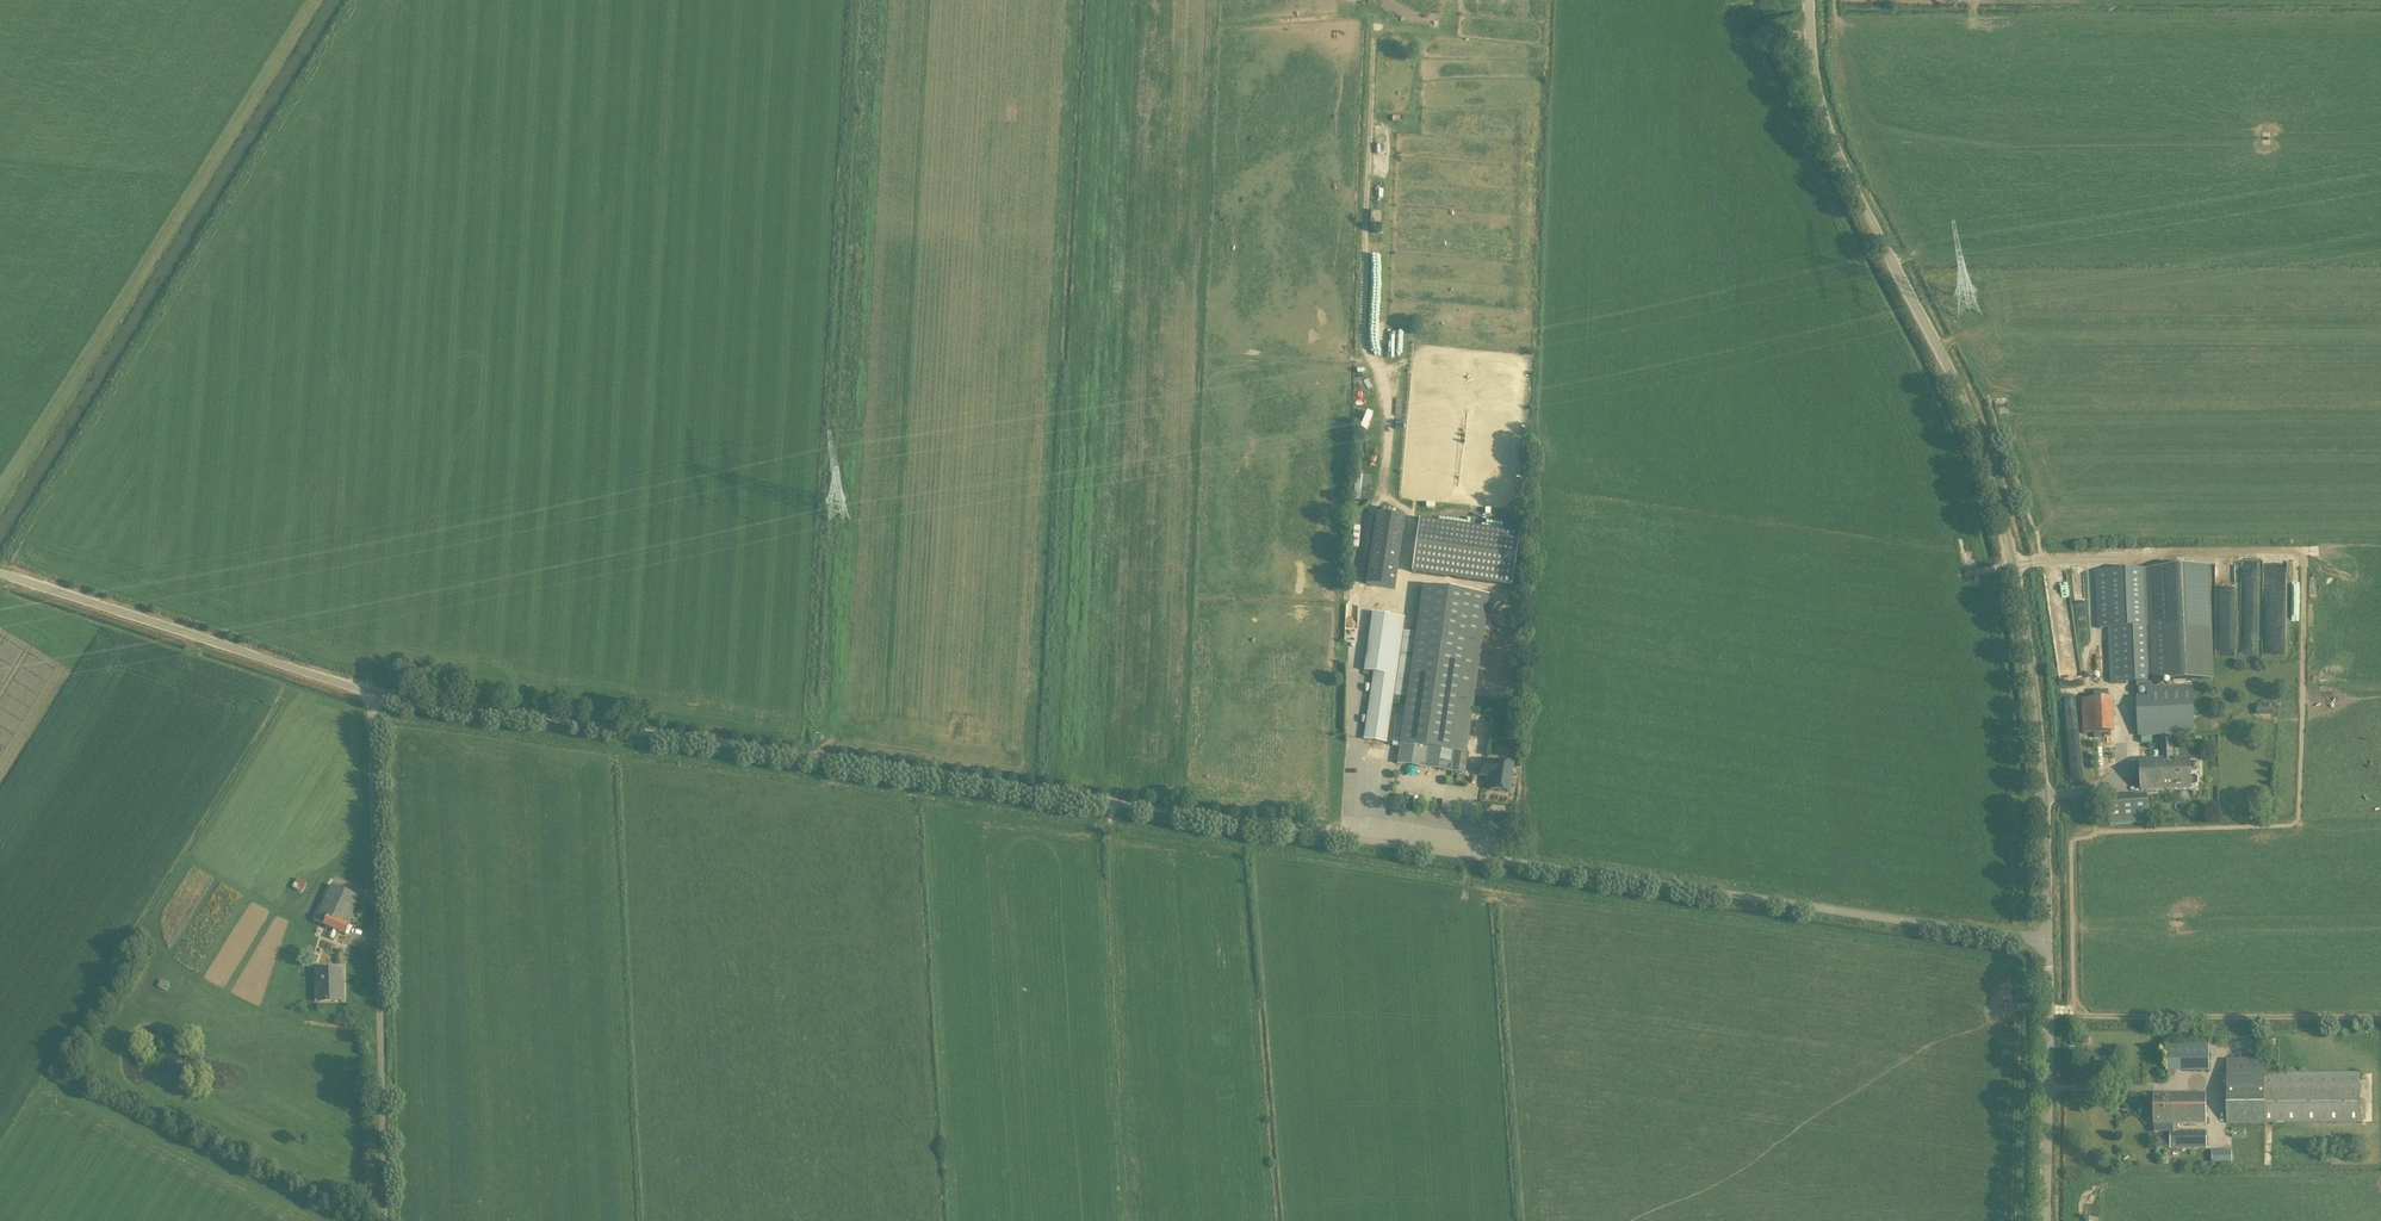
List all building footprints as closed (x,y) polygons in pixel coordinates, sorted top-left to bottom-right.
[(1371,211),(1370,224),(1381,224),(1382,212),(1371,211)] [(1359,502),(1362,473),(1356,473),(1353,502),(1359,502)] [(1394,589),(1405,517),(1376,513),(1366,584),(1394,589)] [(1411,573),(1511,587),(1519,533),(1419,519),(1411,573)] [(2152,681),(2214,679),(2213,660),(2209,567),(2156,569),(2096,572),(2097,600),(2098,629),(2110,628),(2112,683),(2137,682),(2152,681)] [(1373,673),(1364,739),(1386,743),(1392,704),(1398,705),(1397,715),(1404,716),(1400,745),(1397,764),(1465,773),(1467,754),(1466,754),(1488,595),(1422,585),(1414,641),(1401,639),(1404,618),(1372,613),(1364,671),(1373,673)] [(2160,734),(2172,734),(2194,733),(2195,733),(2193,688),(2152,690),(2152,682),(2152,681),(2137,682),(2139,735),(2160,734)] [(2108,691),(2094,692),(2094,699),(2082,700),(2083,734),(2114,733),(2112,699),(2109,699),(2108,691)] [(2257,716),(2274,715),(2274,705),(2257,705),(2257,716)] [(2066,742),(2074,742),(2074,724),(2066,725),(2066,742)] [(2173,760),(2172,734),(2160,734),(2161,760),(2140,761),(2141,790),(2196,788),(2198,785),(2198,779),(2196,776),(2191,776),(2190,759),(2173,760)] [(1494,762),(1482,760),(1479,776),(1492,778),(1490,791),(1509,793),(1513,765),(1494,762)] [(2148,797),(2108,797),(2108,822),(2148,822),(2148,797)] [(302,893),(307,884),(297,879),(292,888),(302,893)] [(347,925),(359,898),(331,886),(315,922),(331,929),(327,937),(334,940),(338,932),(345,935),(350,925),(347,925)] [(340,970),(318,971),(319,990),(315,990),(315,1002),(319,1002),(319,1003),(343,1002),(343,986),(341,986),(340,970)] [(167,991),(169,984),(160,981),(157,987),(167,991)] [(2166,1072),(2209,1071),(2209,1041),(2166,1041),(2166,1072)] [(2265,1061),(2227,1061),(2227,1123),(2360,1123),(2359,1073),(2265,1074),(2265,1061)] [(2153,1095),(2153,1125),(2154,1125),(2154,1132),(2164,1132),(2164,1125),(2170,1125),(2170,1149),(2207,1149),(2206,1132),(2178,1132),(2178,1125),(2206,1125),(2206,1095),(2153,1095)]
